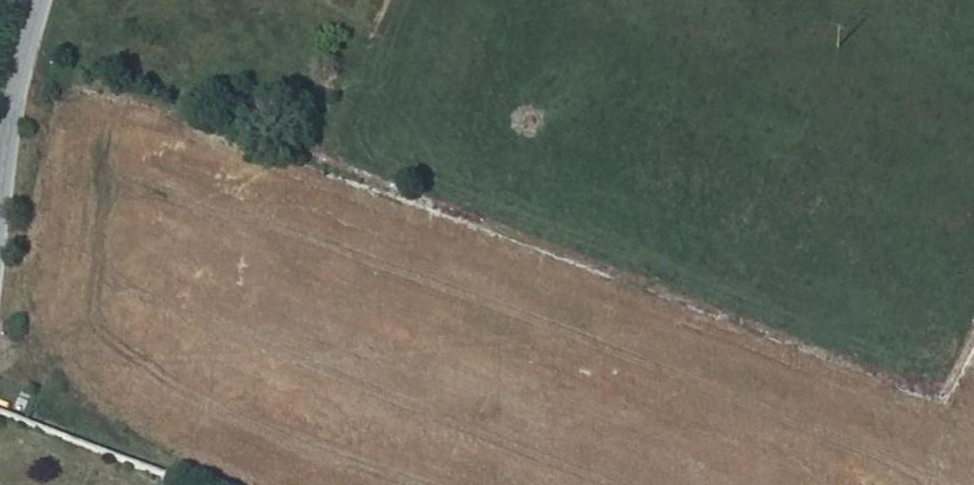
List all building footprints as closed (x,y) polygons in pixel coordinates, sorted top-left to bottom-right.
[(71,73),(63,68),(58,80),(66,84),(71,73)]
